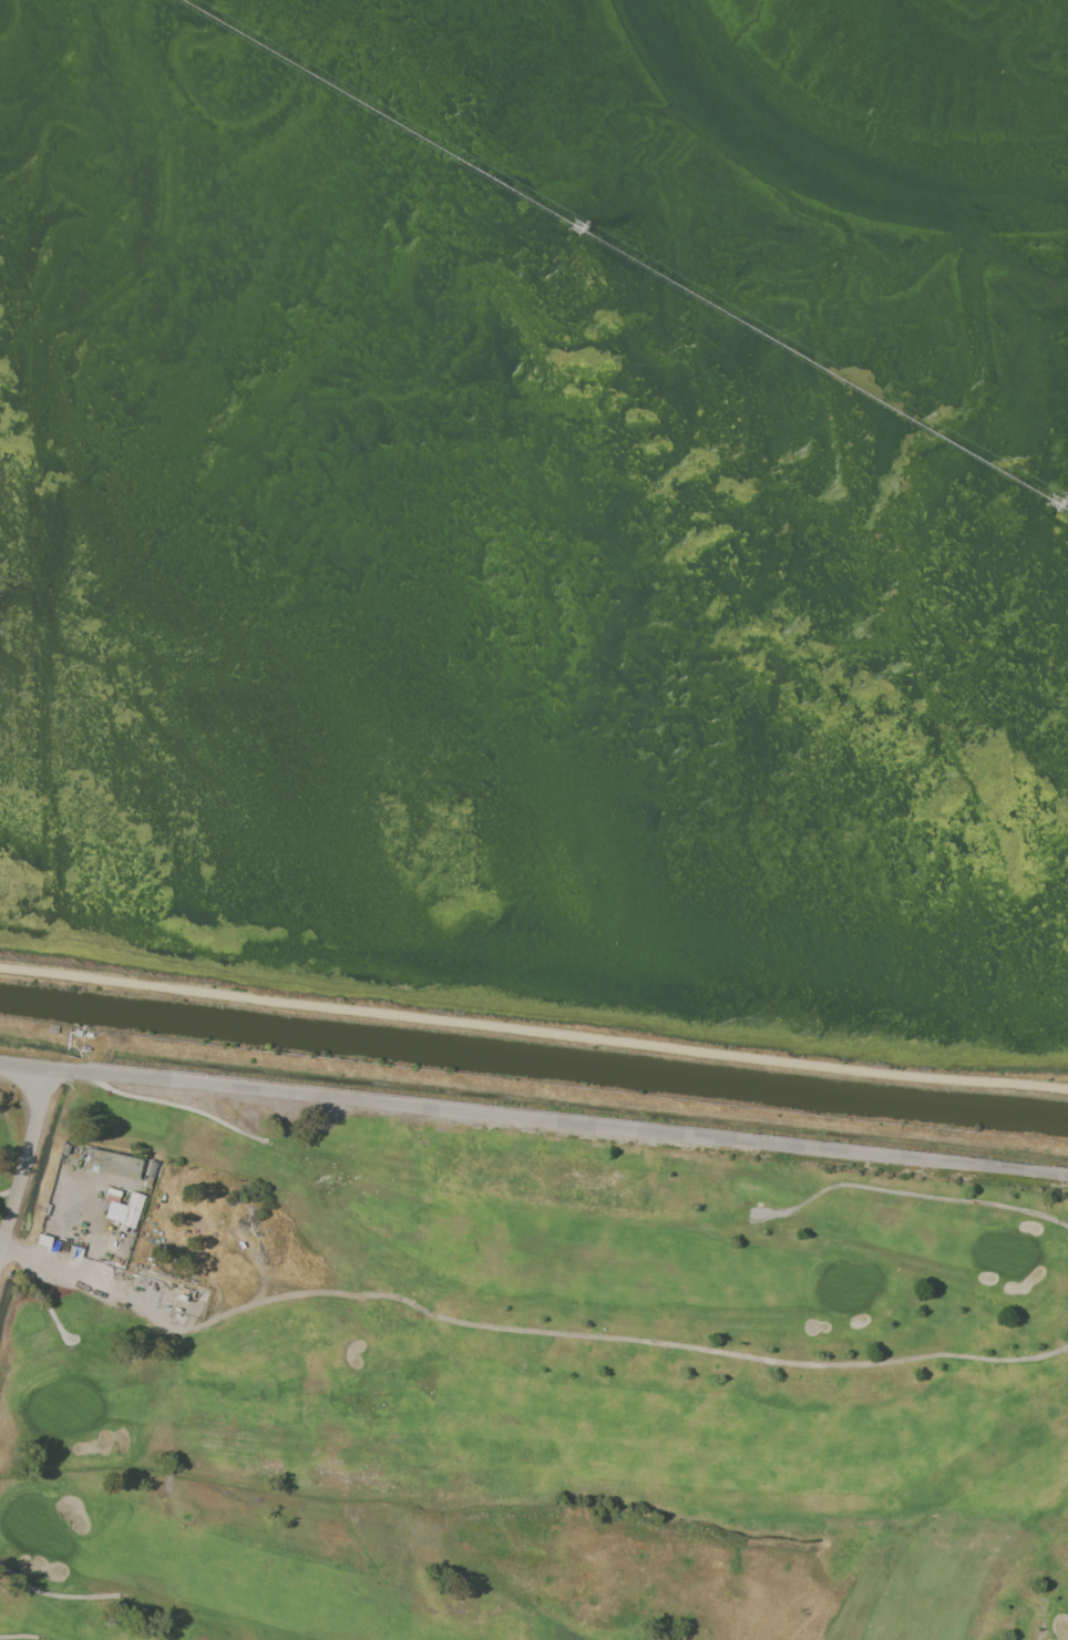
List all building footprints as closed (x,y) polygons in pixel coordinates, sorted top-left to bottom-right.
[(81,1170),(135,1181),(140,1158),(86,1147),(81,1170)] [(103,1218),(133,1228),(143,1196),(129,1191),(125,1206),(108,1201),(103,1218)]
